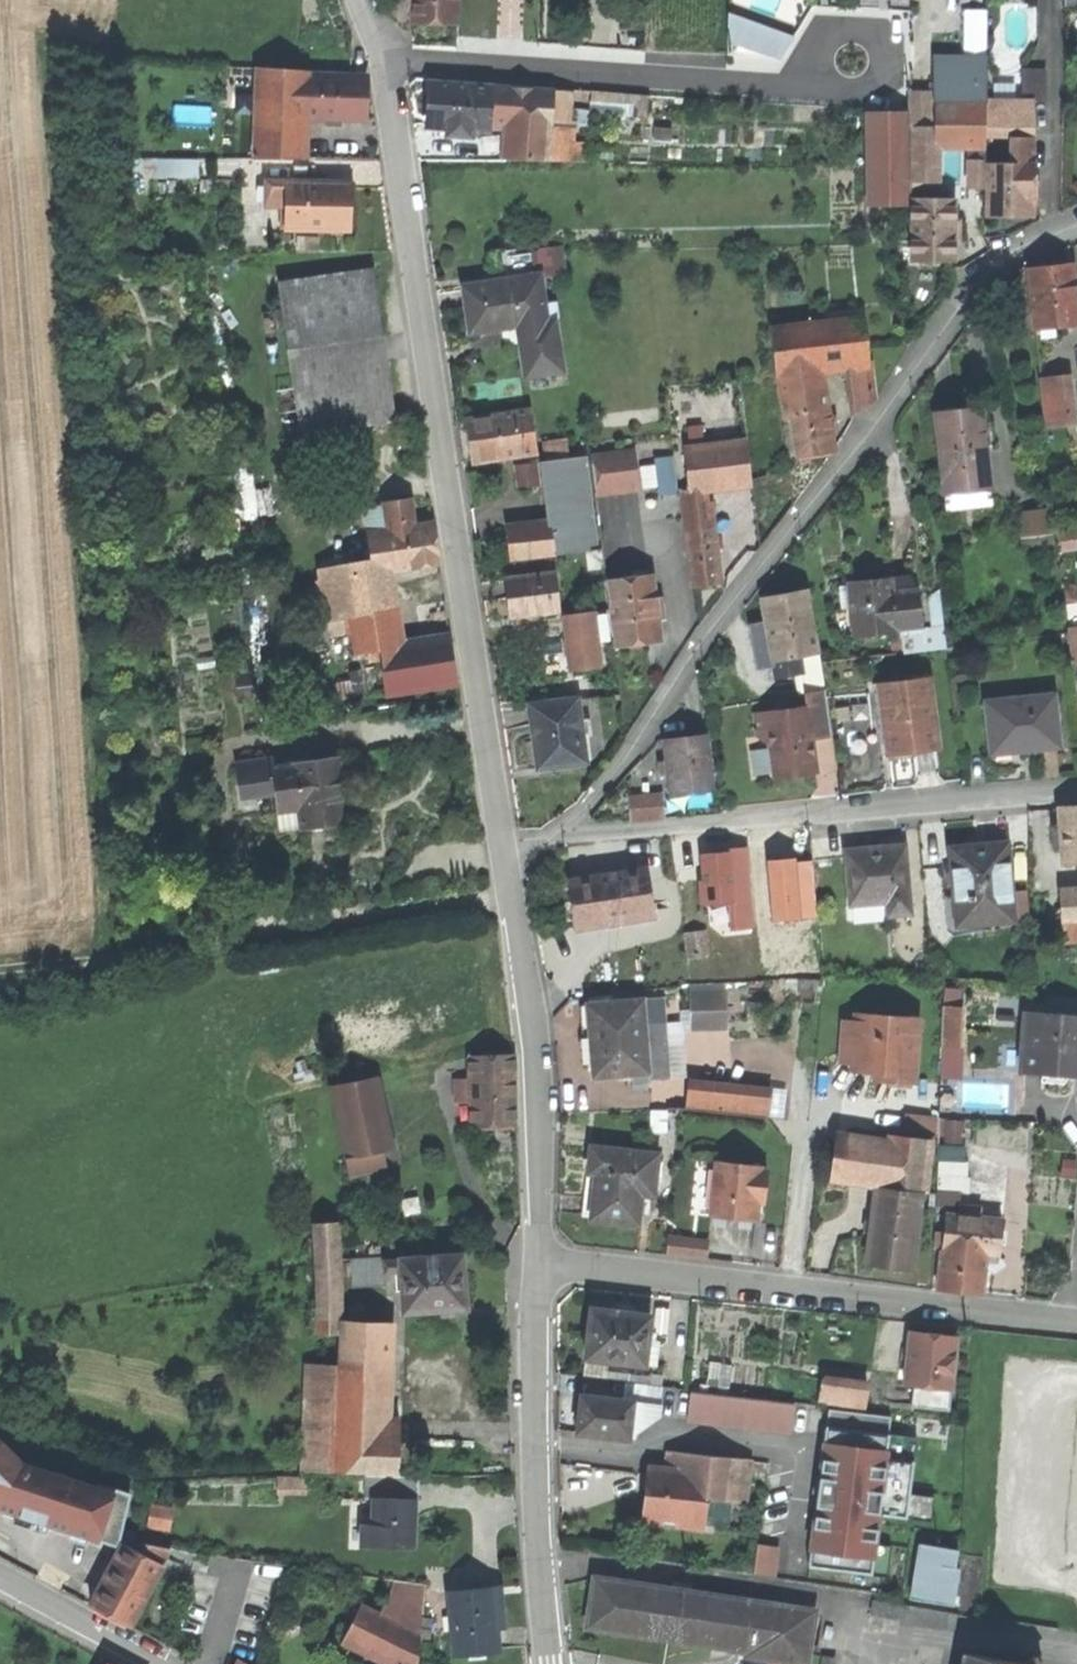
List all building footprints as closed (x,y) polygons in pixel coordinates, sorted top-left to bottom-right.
[(457,18),(458,0),(413,0),(412,16),(437,17),(457,18)] [(300,159),(301,117),(299,117),(300,75),(302,75),(302,70),(265,68),(256,159),(300,159)] [(1023,68),(1023,94),(1034,94),(1034,98),(1047,98),(1047,68),(1023,68)] [(301,117),(365,119),(366,99),(367,77),(302,75),(300,75),(299,117),(301,117)] [(492,86),(430,82),(429,101),(427,125),(447,127),(472,128),(489,129),(489,127),(490,114),(492,86)] [(553,90),(492,86),(490,114),(507,115),(507,120),(551,123),(553,90)] [(553,87),(553,90),(551,123),(551,124),(569,126),(571,88),(553,87)] [(648,95),(592,92),(592,102),(636,104),(636,117),(647,117),(648,95)] [(986,94),(986,98),(985,122),(1015,123),(1033,123),(1034,98),(1034,94),(1023,94),(986,94)] [(935,122),(985,122),(986,98),(935,98),(935,122)] [(501,122),(507,122),(507,120),(507,115),(490,114),(489,127),(498,127),(501,124),(501,122)] [(551,124),(551,123),(507,120),(507,122),(504,158),(549,161),(551,124)] [(934,177),(935,136),(935,122),(915,122),(914,177),(934,177)] [(985,137),(985,122),(935,122),(935,136),(985,137)] [(1033,136),(1033,123),(1015,123),(1015,136),(1033,136)] [(471,136),(472,128),(447,127),(447,135),(471,136)] [(1033,160),(1033,136),(1015,136),(1014,160),(1033,160)] [(985,156),(968,157),(968,176),(972,183),(985,183),(985,156)] [(1033,175),(1033,160),(1014,160),(990,160),(989,212),(1012,212),(1033,213),(1033,199),(1033,175)] [(267,203),(286,203),(286,182),(269,181),(269,187),(268,187),(267,203)] [(346,182),(286,182),(286,203),(286,230),(346,230),(346,208),(346,182)] [(932,255),(952,255),(953,195),(913,194),(913,255),(932,255)] [(1027,268),(1034,327),(1076,322),(1076,319),(1071,263),(1049,265),(1027,268)] [(279,282),(282,305),(376,291),(373,268),(279,282)] [(479,331),(519,325),(547,320),(539,274),(463,286),(467,309),(475,308),(477,318),(479,331)] [(376,291),(282,305),(300,423),(374,412),(394,410),(376,291)] [(863,318),(770,329),(776,372),(778,372),(820,367),(849,364),(868,362),(863,318)] [(519,325),(527,375),(562,370),(554,319),(547,320),(519,325)] [(871,387),(868,362),(849,364),(853,398),(871,387)] [(823,388),(820,367),(778,372),(782,395),(823,388)] [(1068,375),(1040,378),(1047,426),(1069,424),(1067,412),(1072,411),(1068,375)] [(872,402),(871,387),(853,398),(854,413),(872,402)] [(827,410),(823,388),(782,395),(785,416),(792,415),(827,410)] [(936,413),(935,413),(941,469),(964,466),(988,463),(986,447),(983,423),(981,408),(967,409),(958,410),(936,413)] [(396,421),(394,410),(374,412),(376,424),(396,421)] [(531,410),(466,420),(468,438),(472,459),(537,449),(531,410)] [(833,450),(827,410),(792,415),(798,455),(816,453),(833,450)] [(991,422),(983,423),(986,447),(993,446),(991,422)] [(543,441),(544,462),(574,458),(571,438),(543,441)] [(685,448),(690,489),(709,486),(728,484),(751,481),(746,440),(685,448)] [(544,462),(551,526),(554,549),(587,545),(597,544),(586,456),(574,458),(544,462)] [(674,459),(657,461),(660,493),(678,491),(674,459)] [(989,476),(988,463),(964,466),(965,479),(989,476)] [(943,482),(965,479),(964,466),(941,469),(943,482)] [(682,490),(686,519),(704,517),(704,515),(713,514),(709,486),(690,489),(682,490)] [(384,505),(388,530),(414,526),(410,501),(384,505)] [(365,508),(368,533),(388,530),(384,505),(365,508)] [(1050,508),(1020,511),(1022,538),(1024,538),(1025,545),(1053,542),(1050,508)] [(704,517),(686,519),(694,585),(721,582),(713,514),(704,515),(704,517)] [(368,533),(372,559),(374,573),(387,571),(439,563),(437,546),(433,523),(414,526),(388,530),(368,533)] [(508,531),(510,544),(543,540),(544,554),(544,555),(588,550),(587,545),(554,549),(551,526),(508,531)] [(543,540),(510,544),(512,558),(544,554),(543,540)] [(329,619),(353,616),(353,615),(376,612),(393,609),(387,571),(374,573),(372,559),(321,567),(329,619)] [(511,618),(560,612),(555,571),(506,577),(508,598),(511,618)] [(611,603),(613,602),(656,597),(653,575),(608,581),(611,603)] [(850,583),(856,634),(897,630),(896,627),(921,624),(917,589),(893,592),(891,579),(869,581),(850,583)] [(800,653),(818,651),(808,591),(785,595),(765,598),(769,622),(771,633),(775,658),(800,653)] [(656,597),(613,602),(618,644),(641,641),(661,639),(656,597)] [(393,609),(376,612),(381,648),(398,645),(393,609)] [(575,671),(602,667),(595,611),(567,615),(575,671)] [(359,653),(380,649),(380,648),(381,648),(376,612),(353,615),(353,616),(359,653)] [(764,635),(771,633),(769,622),(762,623),(764,635)] [(1076,660),(1076,629),(1067,630),(1070,661),(1076,660)] [(387,695),(458,684),(451,637),(398,645),(381,648),(380,648),(380,649),(387,695)] [(820,650),(818,651),(800,653),(803,672),(797,673),(800,696),(806,695),(827,691),(820,650)] [(803,672),(800,653),(775,658),(778,676),(797,673),(803,672)] [(914,750),(938,747),(929,675),(879,681),(879,684),(882,683),(888,728),(885,728),(888,753),(914,750)] [(834,736),(827,691),(806,695),(808,707),(756,715),(760,738),(771,746),(776,776),(791,773),(795,777),(805,775),(819,773),(813,740),(834,736)] [(1054,696),(985,704),(991,750),(1018,746),(1019,750),(1040,748),(1060,746),(1054,696)] [(577,699),(530,705),(534,734),(539,768),(586,761),(577,699)] [(666,739),(673,793),(714,788),(707,734),(685,737),(666,739)] [(339,761),(275,770),(281,812),(300,809),(303,828),(324,825),(347,822),(339,761)] [(630,823),(662,820),(661,807),(637,809),(636,797),(628,798),(630,823)] [(1060,807),(1065,862),(1076,861),(1076,806),(1060,807)] [(730,928),(760,925),(753,842),(699,846),(704,902),(728,900),(730,928)] [(847,855),(851,903),(889,900),(890,914),(912,912),(906,844),(882,846),(882,852),(866,853),(847,855)] [(975,846),(953,848),(957,897),(945,898),(947,925),(1012,919),(1006,844),(975,846)] [(765,968),(766,971),(815,966),(804,850),(755,855),(762,936),(765,968)] [(575,928),(655,915),(648,869),(568,882),(572,907),(575,928)] [(1062,920),(1065,920),(1076,919),(1076,894),(1060,896),(1062,920)] [(1065,920),(1066,940),(1076,939),(1076,919),(1065,920)] [(687,933),(690,956),(708,954),(705,931),(687,933)] [(759,968),(765,968),(762,936),(735,936),(738,967),(759,968)] [(760,977),(759,968),(738,967),(738,976),(760,977)] [(944,988),(943,1006),(963,1006),(963,988),(944,988)] [(693,999),(693,1010),(721,1009),(721,997),(693,999)] [(643,1000),(589,1003),(590,1021),(591,1036),(591,1037),(597,1045),(598,1054),(595,1054),(596,1068),(597,1075),(648,1071),(643,1000)] [(583,1022),(590,1021),(589,1003),(582,1004),(583,1022)] [(942,1044),(961,1045),(963,1006),(943,1006),(942,1044)] [(722,1022),(721,1009),(693,1010),(694,1023),(722,1022)] [(922,1020),(857,1014),(857,1021),(853,1062),(853,1068),(877,1070),(891,1072),(890,1079),(916,1082),(922,1020)] [(1022,1068),(1055,1069),(1076,1071),(1076,1018),(1024,1015),(1022,1068)] [(842,1061),(853,1062),(857,1021),(846,1020),(842,1061)] [(583,1022),(584,1037),(591,1036),(590,1021),(583,1022)] [(368,1079),(385,1076),(374,1023),(357,1027),(368,1079)] [(589,1054),(595,1054),(598,1054),(597,1045),(591,1037),(591,1036),(584,1037),(585,1046),(585,1055),(589,1054)] [(961,1076),(961,1045),(942,1044),(941,1076),(961,1076)] [(514,1055),(470,1056),(470,1059),(471,1126),(515,1125),(514,1088),(514,1055)] [(368,1079),(338,1085),(353,1157),(382,1151),(368,1079)] [(691,1088),(689,1109),(768,1117),(770,1096),(691,1088)] [(831,1176),(876,1186),(886,1187),(892,1141),(837,1133),(831,1176)] [(892,1141),(886,1187),(922,1192),(923,1185),(924,1172),(928,1139),(892,1135),(892,1141)] [(657,1154),(591,1146),(589,1172),(597,1173),(592,1218),(613,1220),(637,1223),(641,1193),(653,1194),(655,1174),(656,1159),(657,1154)] [(663,1160),(656,1159),(655,1174),(662,1175),(663,1160)] [(960,1192),(971,1193),(972,1174),(969,1174),(969,1160),(939,1159),(938,1192),(960,1192)] [(735,1219),(757,1221),(759,1202),(766,1203),(769,1172),(763,1171),(763,1167),(718,1162),(712,1217),(735,1219)] [(581,1217),(592,1218),(597,1173),(589,1172),(586,1172),(581,1217)] [(931,1173),(924,1172),(923,1185),(929,1185),(931,1173)] [(886,1187),(876,1186),(867,1264),(889,1266),(912,1269),(922,1192),(886,1187)] [(960,1203),(960,1192),(938,1192),(938,1203),(960,1203)] [(960,1203),(959,1215),(980,1217),(981,1205),(960,1203)] [(944,1231),(942,1247),(986,1251),(999,1252),(1002,1219),(980,1217),(959,1215),(945,1214),(944,1231)] [(318,1330),(341,1330),(340,1317),(339,1220),(317,1220),(318,1330)] [(934,1246),(942,1247),(944,1231),(935,1231),(934,1246)] [(669,1253),(706,1257),(708,1242),(671,1238),(669,1253)] [(986,1251),(942,1247),(938,1290),(958,1291),(982,1294),(986,1251)] [(353,1255),(354,1284),(387,1282),(387,1279),(387,1270),(386,1259),(386,1253),(353,1255)] [(402,1269),(404,1309),(466,1305),(464,1279),(463,1253),(401,1257),(401,1258),(402,1269)] [(402,1269),(401,1258),(386,1259),(387,1270),(395,1270),(402,1269)] [(395,1278),(395,1270),(387,1270),(387,1279),(395,1278)] [(624,1312),(592,1308),(586,1357),(645,1364),(645,1363),(648,1342),(651,1315),(624,1312)] [(341,1330),(340,1347),(389,1349),(390,1319),(340,1317),(341,1330)] [(934,1335),(912,1333),(906,1383),(916,1384),(952,1388),(957,1337),(934,1335)] [(659,1343),(648,1342),(645,1363),(656,1364),(659,1343)] [(335,1466),(384,1468),(385,1445),(386,1416),(389,1349),(340,1347),(339,1359),(335,1466)] [(304,1465),(335,1466),(339,1359),(308,1358),(305,1424),(305,1443),(304,1465)] [(821,1399),(868,1406),(872,1386),(824,1381),(821,1399)] [(950,1408),(952,1388),(916,1384),(914,1405),(950,1408)] [(690,1423),(799,1430),(801,1396),(692,1390),(690,1423)] [(633,1399),(580,1393),(578,1410),(576,1431),(629,1438),(631,1423),(632,1407),(633,1399)] [(640,1408),(632,1407),(631,1423),(638,1424),(640,1408)] [(401,1417),(386,1416),(385,1445),(400,1445),(401,1417)] [(270,1441),(305,1443),(305,1424),(270,1422),(270,1441)] [(0,1432),(0,1535),(23,1507),(50,1516),(69,1456),(20,1439),(4,1426),(0,1432)] [(823,1434),(815,1559),(893,1564),(901,1439),(823,1434)] [(400,1445),(385,1445),(384,1468),(399,1469),(400,1445)] [(674,1451),(673,1468),(684,1470),(686,1453),(674,1451)] [(643,1520),(705,1527),(708,1498),(713,1455),(686,1453),(684,1470),(673,1468),(649,1466),(646,1493),(643,1520)] [(738,1458),(713,1455),(708,1498),(733,1501),(738,1458)] [(149,1481),(69,1456),(50,1516),(130,1542),(137,1521),(149,1481)] [(420,1473),(366,1472),(365,1495),(372,1495),(371,1521),(370,1544),(413,1546),(414,1527),(407,1527),(408,1512),(408,1497),(419,1497),(420,1473)] [(144,1523),(137,1521),(130,1542),(129,1545),(162,1563),(163,1558),(167,1546),(137,1539),(144,1523)] [(360,1544),(370,1544),(371,1521),(361,1521),(360,1544)] [(763,1539),(758,1571),(779,1574),(784,1542),(763,1539)] [(163,1563),(162,1563),(129,1545),(123,1542),(90,1605),(110,1615),(130,1626),(163,1563)] [(920,1544),(917,1563),(943,1567),(946,1548),(920,1544)] [(195,1552),(167,1546),(163,1558),(193,1565),(194,1558),(195,1552)] [(911,1600),(954,1606),(959,1569),(943,1567),(917,1563),(911,1600)] [(589,1626),(733,1650),(735,1638),(752,1641),(749,1658),(786,1663),(808,1663),(816,1614),(597,1577),(593,1601),(589,1626)] [(454,1654),(499,1650),(497,1618),(494,1586),(462,1588),(463,1596),(450,1597),(454,1654)] [(449,1589),(450,1597),(463,1596),(462,1588),(449,1589)] [(391,1591),(381,1613),(418,1631),(421,1605),(391,1591)] [(384,1655),(403,1663),(416,1663),(419,1632),(418,1631),(381,1613),(361,1603),(345,1635),(384,1655)] [(1036,1657),(1025,1663),(964,1653),(962,1663),(1039,1663),(1036,1657)] [(379,1663),(403,1663),(384,1655),(379,1663)]
